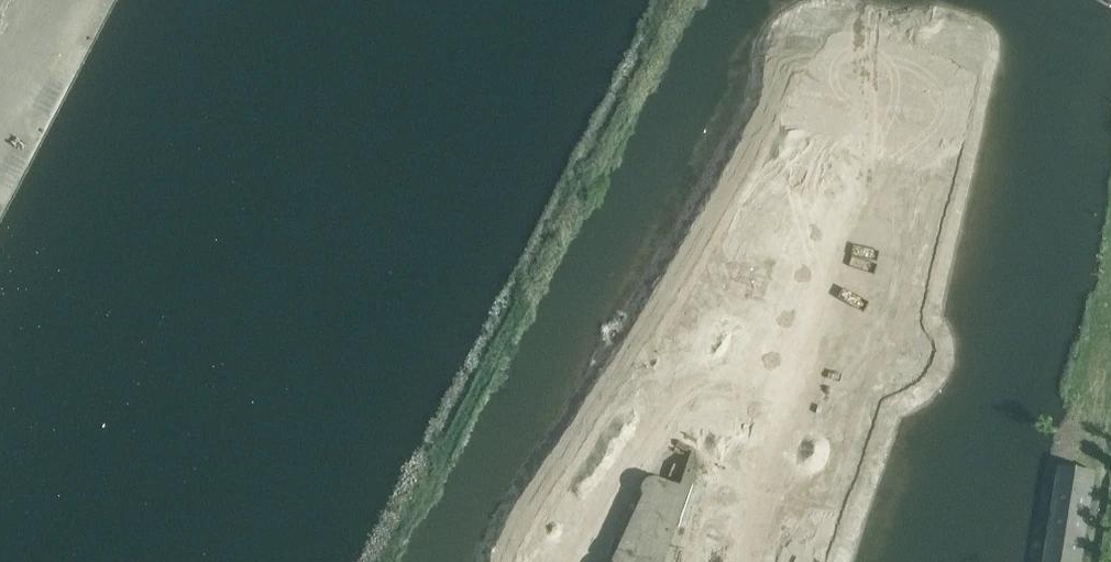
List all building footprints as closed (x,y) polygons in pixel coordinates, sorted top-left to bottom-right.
[(1046,561),(1084,561),(1098,470),(1061,464),(1046,561)] [(682,515),(695,481),(695,480),(695,479),(696,477),(695,475),(695,473),(694,472),(693,470),(691,469),(689,468),(687,467),(675,499),(650,489),(648,489),(645,490),(642,491),(641,492),(640,493),(639,495),(637,497),(637,499),(636,501),(637,503),(637,505),(638,507),(639,509),(614,561),(665,561),(682,515)]
